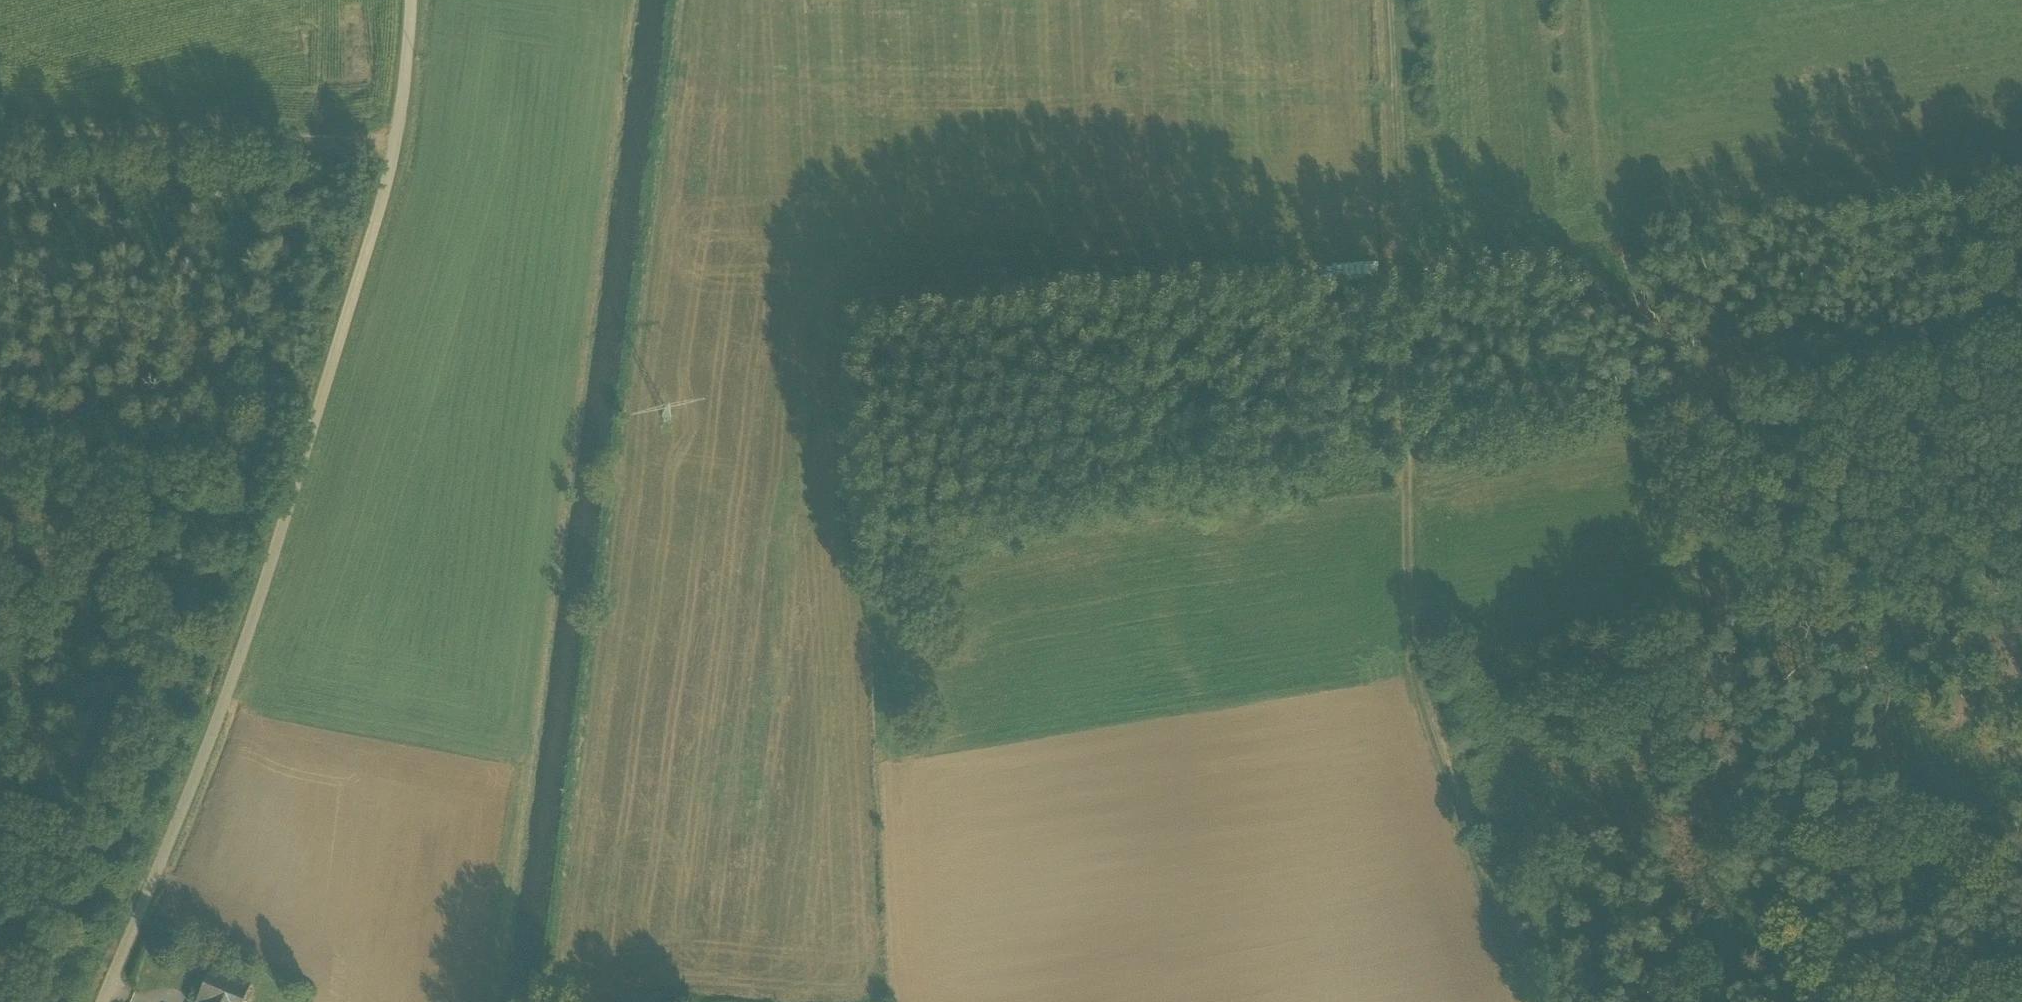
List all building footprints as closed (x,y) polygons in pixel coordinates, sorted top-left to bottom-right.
[(250,987),(209,970),(196,1001),(244,1001),(250,987)]
